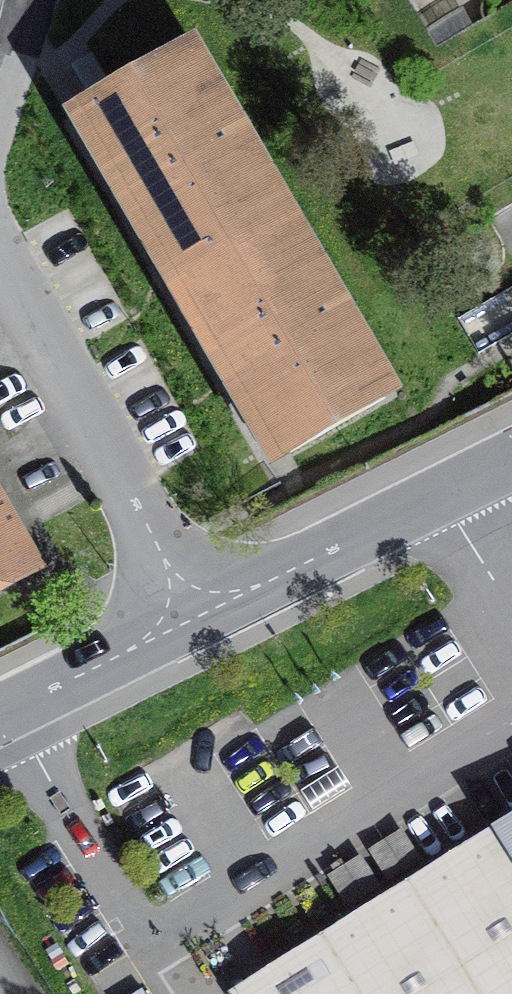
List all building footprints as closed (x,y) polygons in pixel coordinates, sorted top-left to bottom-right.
[(80,108),(182,282),(291,219),(189,44),(80,108)] [(393,393),(291,219),(182,282),(284,457),(393,393)] [(27,569),(0,520),(0,584),(27,569)] [(236,993),(511,993),(511,823),(262,978),(236,993)]
